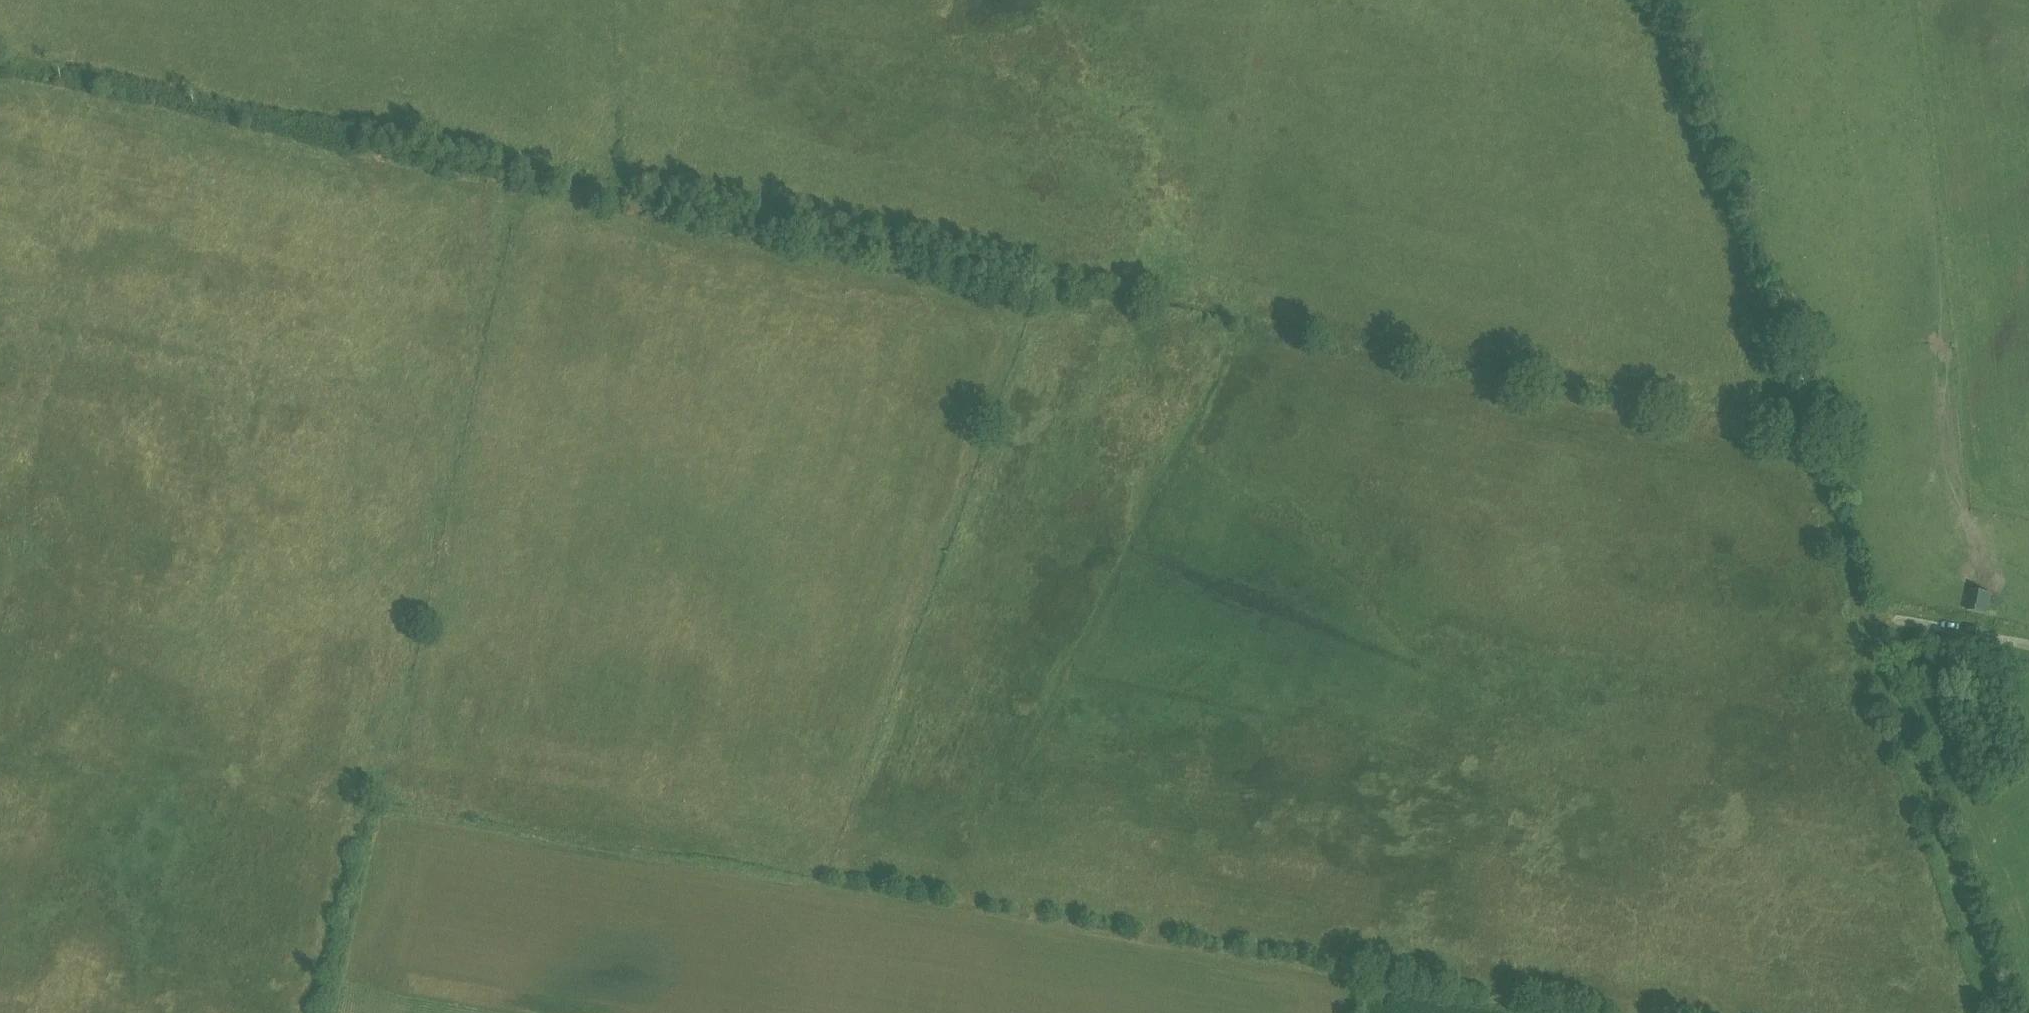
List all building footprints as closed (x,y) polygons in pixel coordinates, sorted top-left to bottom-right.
[(1988,613),(1992,592),(1970,587),(1966,608),(1988,613)]
